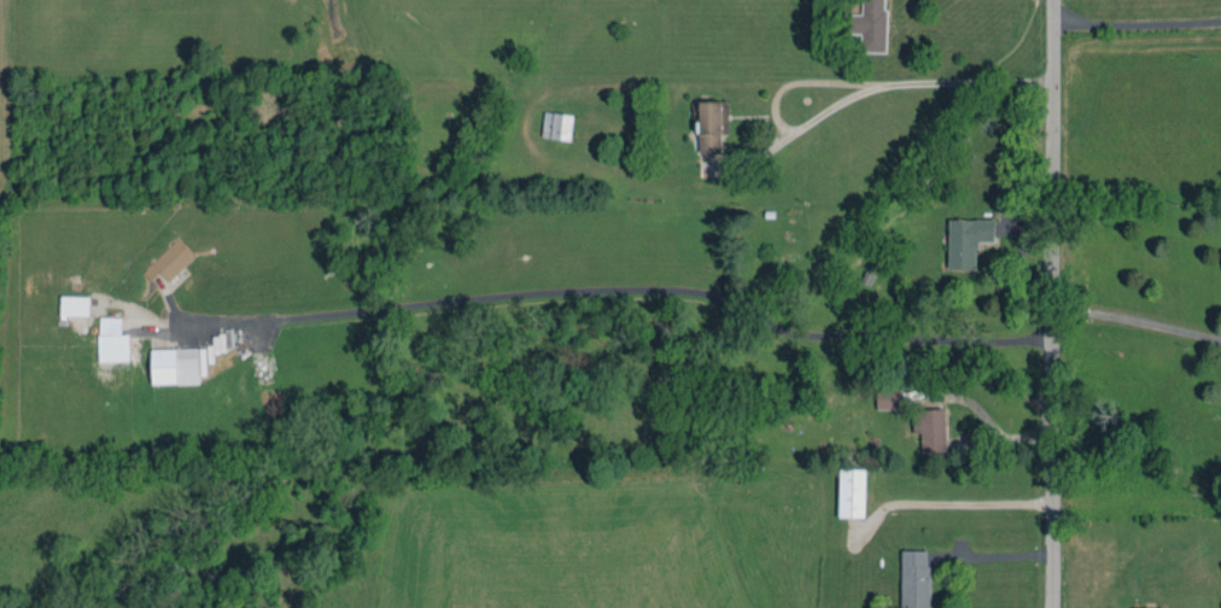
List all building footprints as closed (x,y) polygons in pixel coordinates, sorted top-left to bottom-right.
[(886,52),(887,0),(861,0),(861,14),(850,14),(850,34),(861,34),(861,52),(886,52)] [(729,135),(727,101),(697,101),(699,153),(723,152),(722,135),(729,135)] [(572,114),(544,113),(542,138),(571,140),(572,114)] [(994,242),(995,220),(949,218),(947,269),(976,270),(977,242),(994,242)] [(61,317),(90,316),(89,296),(60,296),(61,317)] [(129,334),(121,334),(121,318),(99,317),(97,361),(128,362),(129,334)] [(151,384),(199,384),(199,376),(206,376),(206,364),(213,364),(213,351),(232,351),(232,334),(212,334),(212,348),(151,348),(151,384)] [(920,453),(946,452),(945,409),(912,410),(913,433),(919,433),(920,453)] [(839,517),(864,518),(866,469),(840,468),(839,517)] [(929,551),(902,550),(901,607),(922,607),(929,607),(929,551)]
